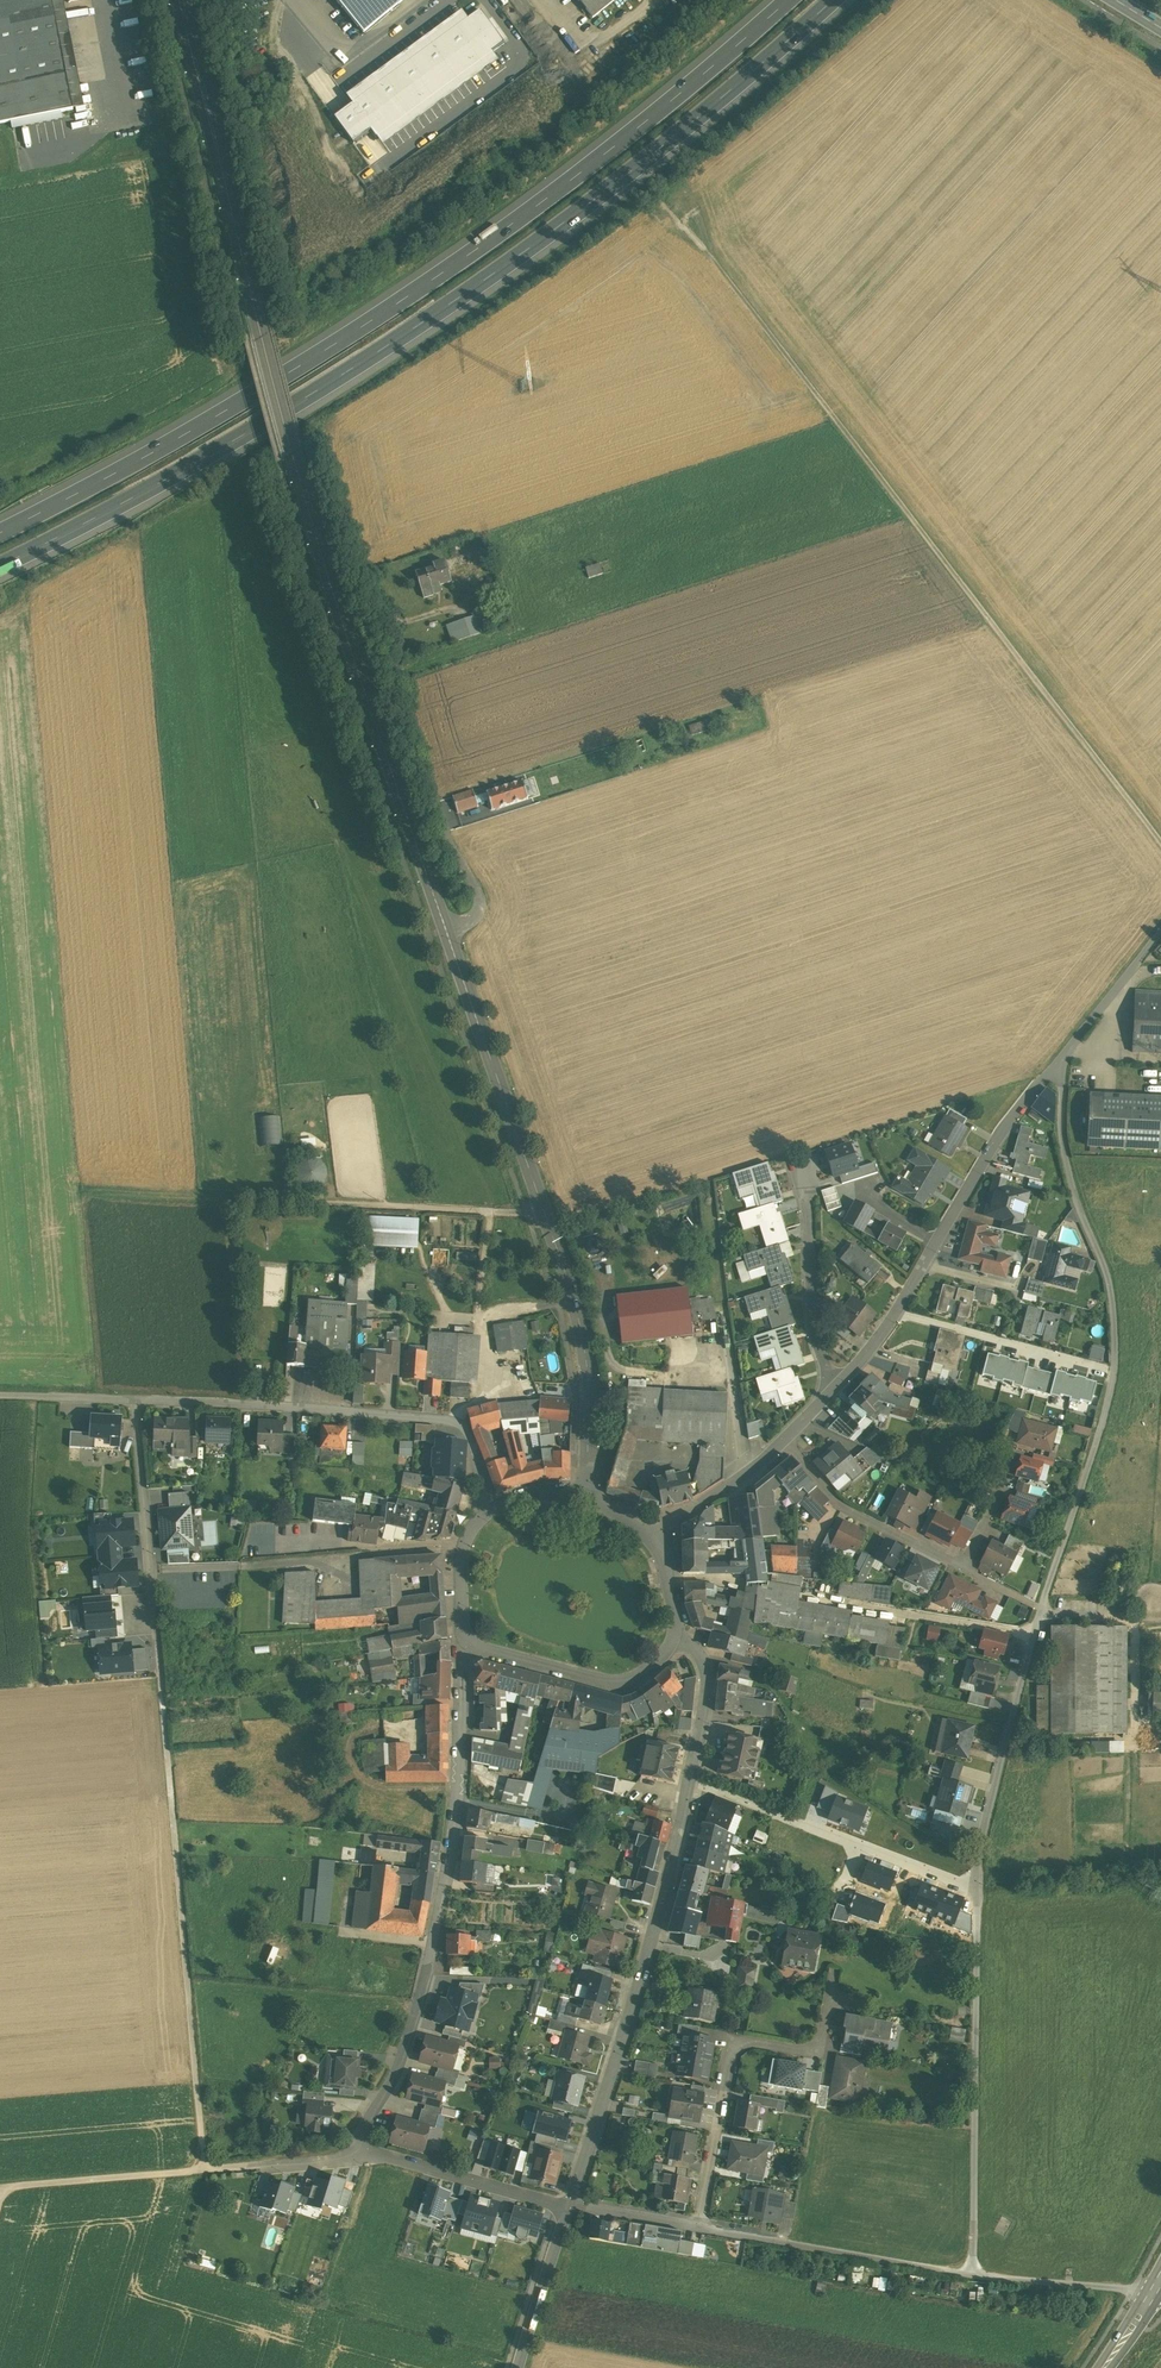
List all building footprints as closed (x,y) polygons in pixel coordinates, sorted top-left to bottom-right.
[(66,75),(66,73),(51,0),(0,0),(0,88),(66,75)] [(63,0),(51,0),(66,73),(77,71),(63,0)] [(351,19),(374,0),(335,0),(351,19)] [(351,19),(363,33),(402,0),(374,0),(351,19)] [(593,18),(615,0),(578,0),(593,18)] [(371,133),(376,140),(494,55),(491,51),(503,43),(480,13),(468,22),(467,20),(351,104),(353,106),(346,112),(335,120),(354,146),(364,138),(371,133)] [(346,97),(351,104),(467,20),(462,13),(346,97)] [(499,62),(494,55),(376,140),(382,148),(499,62)] [(77,71),(66,73),(66,75),(73,110),(84,108),(77,71)] [(0,88),(0,125),(73,111),(73,110),(66,75),(0,88)] [(434,567),(416,572),(424,598),(434,595),(433,590),(436,589),(435,584),(439,583),(440,585),(452,581),(449,573),(445,561),(433,564),(434,567)] [(584,566),(586,577),(600,573),(598,563),(584,566)] [(482,615),(467,620),(473,636),(487,631),(482,615)] [(467,620),(449,626),(455,642),(473,636),(467,620)] [(712,719),(689,727),(692,736),(715,728),(712,719)] [(642,740),(633,743),(636,754),(645,751),(642,740)] [(528,799),(522,781),(485,793),(489,803),(491,811),(528,799)] [(489,803),(485,793),(474,796),(472,790),(451,796),(456,813),(489,803)] [(1132,1053),(1160,1054),(1160,992),(1135,991),(1132,1053)] [(1047,1089),(1032,1108),(1054,1125),(1055,1095),(1047,1089)] [(1089,1094),(1088,1147),(1160,1149),(1160,1097),(1089,1094)] [(966,1120),(949,1110),(945,1117),(948,1118),(962,1126),(966,1120)] [(283,1144),(282,1115),(259,1116),(260,1145),(283,1144)] [(962,1126),(948,1118),(931,1147),(950,1157),(961,1139),(963,1140),(969,1130),(962,1126)] [(1032,1130),(1021,1127),(1018,1135),(1029,1137),(1030,1138),(1032,1130)] [(1029,1137),(1018,1135),(1013,1155),(1017,1156),(1012,1173),(1039,1180),(1041,1171),(1027,1167),(1030,1156),(1044,1159),(1047,1149),(1027,1143),(1029,1137)] [(850,1145),(826,1153),(834,1178),(839,1176),(857,1170),(850,1145)] [(937,1163),(915,1150),(908,1161),(919,1168),(920,1165),(932,1172),(937,1163)] [(307,1159),(302,1162),(298,1167),(296,1173),(297,1178),(299,1183),(304,1187),(310,1189),(316,1188),(321,1186),(325,1181),(326,1175),(326,1170),(323,1165),(318,1161),(313,1159),(307,1159)] [(767,1163),(732,1175),(737,1190),(753,1184),(760,1208),(773,1204),(782,1201),(775,1176),(772,1177),(767,1163)] [(949,1170),(937,1163),(932,1172),(941,1178),(943,1180),(949,1170)] [(857,1170),(839,1176),(842,1185),(878,1173),(875,1165),(857,1170)] [(908,1186),(903,1194),(922,1205),(933,1186),(935,1187),(941,1178),(932,1172),(920,1165),(919,1168),(908,1186)] [(1005,1181),(995,1178),(988,1202),(992,1204),(988,1217),(1004,1221),(1015,1224),(1019,1225),(1019,1224),(1022,1215),(1003,1210),(1006,1199),(1025,1204),(1026,1204),(1021,1202),(1024,1192),(1004,1187),(1005,1181)] [(908,1186),(898,1179),(897,1181),(896,1181),(892,1188),(903,1194),(908,1186)] [(837,1194),(835,1187),(821,1191),(824,1198),(837,1194)] [(839,1201),(837,1194),(824,1198),(826,1205),(839,1201)] [(1025,1204),(1006,1199),(1003,1210),(1022,1215),(1025,1204)] [(841,1208),(839,1201),(826,1205),(828,1212),(841,1208)] [(872,1212),(855,1203),(845,1223),(861,1232),(870,1216),(872,1212)] [(760,1208),(738,1215),(743,1230),(759,1225),(766,1249),(778,1245),(788,1242),(780,1217),(778,1218),(773,1204),(760,1208)] [(1073,1209),(1065,1218),(1078,1222),(1073,1209)] [(419,1220),(369,1218),(367,1246),(417,1248),(419,1220)] [(899,1227),(889,1221),(878,1241),(897,1251),(906,1234),(897,1230),(899,1227)] [(1038,1229),(1019,1224),(1019,1225),(1015,1224),(1004,1221),(1002,1230),(1021,1235),(1035,1239),(1038,1229)] [(980,1224),(969,1222),(964,1242),(968,1243),(967,1249),(964,1261),(982,1266),(990,1268),(992,1258),(978,1254),(981,1243),(995,1247),(998,1236),(978,1231),(980,1224)] [(1047,1242),(1033,1239),(1027,1259),(1041,1263),(1047,1242)] [(881,1268),(853,1244),(850,1248),(842,1258),(840,1261),(868,1284),(881,1268)] [(1082,1259),(1062,1253),(1064,1247),(1054,1244),(1048,1265),(1052,1266),(1048,1283),(1074,1290),(1076,1281),(1062,1277),(1065,1265),(1080,1269),(1082,1259)] [(766,1249),(743,1256),(748,1271),(764,1266),(771,1289),(779,1287),(793,1283),(785,1258),(782,1258),(778,1245),(766,1249)] [(846,1245),(838,1255),(842,1258),(850,1248),(846,1245)] [(447,1264),(448,1250),(433,1249),(433,1263),(447,1264)] [(456,1259),(475,1261),(475,1253),(456,1251),(456,1259)] [(1009,1259),(997,1255),(996,1259),(992,1258),(990,1268),(982,1266),(981,1271),(1005,1277),(1009,1259)] [(1085,1260),(1082,1269),(1092,1272),(1095,1263),(1085,1260)] [(669,1277),(654,1277),(654,1288),(669,1288),(669,1277)] [(1045,1285),(1028,1281),(1024,1293),(1037,1297),(1041,1298),(1045,1285)] [(357,1286),(346,1285),(346,1304),(347,1304),(357,1305),(357,1302),(357,1286)] [(973,1293),(943,1285),(936,1311),(945,1314),(949,1300),(961,1303),(957,1317),(967,1320),(973,1300),(974,1294),(973,1293)] [(771,1289),(744,1298),(749,1313),(765,1308),(772,1332),(789,1326),(794,1324),(787,1300),(784,1300),(779,1287),(771,1289)] [(986,1290),(975,1287),(973,1293),(974,1294),(973,1300),(983,1302),(986,1290)] [(687,1288),(616,1297),(621,1344),(692,1336),(689,1308),(688,1300),(687,1288)] [(993,1292),(986,1290),(983,1302),(990,1304),(993,1292)] [(1037,1297),(1024,1293),(1023,1300),(1035,1303),(1037,1297)] [(699,1298),(688,1300),(689,1308),(700,1306),(699,1298)] [(346,1304),(308,1301),(305,1346),(306,1346),(304,1367),(345,1370),(349,1321),(346,1320),(347,1304),(346,1304)] [(366,1302),(357,1302),(357,1305),(356,1319),(365,1319),(366,1302)] [(856,1302),(842,1322),(852,1330),(858,1334),(873,1315),(856,1302)] [(700,1306),(689,1308),(692,1336),(719,1333),(713,1304),(700,1306)] [(1059,1316),(1029,1308),(1022,1334),(1031,1337),(1035,1322),(1047,1325),(1043,1340),(1053,1343),(1059,1323),(1060,1317),(1059,1316)] [(1072,1313),(1061,1310),(1059,1316),(1060,1317),(1059,1323),(1068,1325),(1072,1313)] [(842,1322),(837,1318),(830,1327),(845,1339),(852,1330),(842,1322)] [(523,1322),(510,1323),(514,1351),(527,1349),(523,1322)] [(510,1323),(493,1326),(497,1353),(514,1351),(510,1323)] [(772,1332),(753,1338),(758,1352),(774,1347),(782,1371),(791,1368),(804,1364),(796,1339),(793,1340),(789,1326),(772,1332)] [(297,1327),(290,1327),(288,1345),(297,1346),(298,1342),(293,1341),(293,1338),(295,1338),(296,1337),(297,1327)] [(473,1329),(463,1328),(463,1336),(473,1336),(473,1329)] [(965,1336),(939,1330),(933,1352),(936,1353),(933,1363),(933,1364),(943,1366),(956,1370),(965,1336)] [(444,1334),(429,1333),(426,1381),(440,1382),(441,1382),(444,1334)] [(463,1336),(444,1334),(441,1382),(451,1382),(469,1384),(470,1384),(473,1336),(463,1336)] [(398,1343),(386,1343),(385,1360),(388,1360),(388,1368),(397,1368),(398,1343)] [(297,1346),(288,1345),(287,1366),(304,1368),(304,1367),(306,1346),(305,1346),(297,1346)] [(1089,1359),(1101,1363),(1104,1351),(1092,1347),(1089,1359)] [(427,1354),(406,1353),(404,1379),(425,1380),(427,1354)] [(1002,1383),(1002,1381),(1008,1360),(1009,1358),(999,1356),(999,1357),(988,1354),(982,1375),(993,1378),(992,1380),(1002,1383)] [(377,1357),(362,1356),(362,1371),(364,1373),(363,1383),(387,1384),(388,1368),(388,1360),(385,1360),(377,1359),(377,1357)] [(1018,1362),(1008,1360),(1002,1381),(1012,1383),(1012,1385),(1022,1388),(1028,1368),(1029,1364),(1018,1361),(1018,1362)] [(933,1363),(930,1363),(925,1380),(938,1383),(943,1366),(933,1364),(933,1363)] [(782,1371),(756,1379),(760,1394),(777,1389),(782,1406),(804,1399),(798,1381),(795,1382),(791,1368),(782,1371)] [(1055,1375),(1028,1368),(1022,1388),(1050,1396),(1055,1375)] [(1061,1396),(1070,1398),(1076,1378),(1066,1375),(1066,1374),(1056,1371),(1055,1375),(1050,1396),(1060,1398),(1061,1396)] [(889,1372),(886,1380),(899,1385),(902,1378),(889,1372)] [(887,1390),(871,1375),(860,1387),(875,1402),(876,1402),(887,1390)] [(1076,1376),(1076,1378),(1070,1398),(1070,1401),(1080,1403),(1080,1401),(1091,1404),(1096,1383),(1085,1380),(1086,1379),(1076,1376)] [(440,1382),(426,1381),(425,1395),(439,1396),(440,1382)] [(469,1384),(451,1382),(450,1397),(468,1399),(469,1384)] [(350,1402),(361,1403),(361,1385),(350,1385),(350,1402)] [(875,1402),(860,1387),(849,1399),(855,1405),(846,1415),(845,1415),(847,1417),(857,1426),(867,1416),(867,1415),(865,1413),(875,1402)] [(626,1425),(613,1470),(606,1494),(628,1501),(630,1497),(629,1497),(631,1491),(621,1487),(624,1475),(635,1438),(661,1441),(664,1392),(664,1391),(628,1389),(627,1408),(626,1425)] [(887,1390),(876,1402),(889,1406),(897,1408),(908,1412),(911,1401),(900,1398),(887,1390)] [(914,1394),(903,1390),(900,1398),(911,1401),(914,1394)] [(727,1395),(664,1392),(661,1441),(703,1444),(725,1444),(727,1395)] [(570,1401),(540,1398),(539,1406),(538,1418),(568,1421),(570,1401)] [(889,1406),(876,1402),(875,1402),(865,1413),(867,1415),(867,1416),(872,1421),(880,1412),(886,1414),(889,1406)] [(497,1404),(468,1411),(473,1430),(483,1427),(501,1422),(497,1404)] [(539,1406),(510,1408),(512,1433),(515,1433),(539,1431),(538,1425),(537,1418),(538,1418),(539,1406)] [(1026,1412),(1016,1410),(1013,1415),(1013,1416),(1024,1419),(1026,1412)] [(843,1413),(827,1429),(849,1440),(855,1434),(847,1427),(850,1424),(845,1419),(847,1417),(845,1415),(846,1415),(843,1413)] [(105,1415),(102,1418),(91,1417),(89,1434),(89,1437),(100,1437),(100,1438),(111,1438),(110,1446),(120,1447),(122,1419),(115,1418),(113,1415),(105,1415)] [(867,1416),(857,1426),(860,1429),(863,1432),(873,1421),(872,1421),(867,1416)] [(1024,1419),(1013,1416),(1008,1427),(1021,1431),(1023,1421),(1024,1419)] [(857,1426),(847,1417),(845,1419),(850,1424),(847,1427),(855,1434),(860,1429),(857,1426)] [(188,1420),(154,1419),(153,1450),(165,1450),(165,1446),(171,1446),(171,1449),(172,1449),(172,1455),(189,1454),(189,1439),(188,1420)] [(230,1420),(207,1420),(206,1442),(229,1443),(230,1420)] [(761,1420),(754,1422),(758,1436),(765,1434),(761,1420)] [(1056,1429),(1023,1421),(1021,1431),(1018,1443),(1050,1451),(1056,1429)] [(282,1422),(259,1422),(258,1452),(280,1453),(281,1453),(282,1435),(282,1422)] [(754,1422),(746,1425),(749,1439),(758,1436),(754,1422)] [(550,1423),(538,1425),(539,1431),(540,1443),(552,1442),(550,1423)] [(435,1426),(416,1424),(415,1433),(422,1433),(421,1441),(434,1442),(434,1441),(442,1442),(442,1434),(435,1433),(435,1426)] [(1069,1431),(1090,1436),(1092,1429),(1071,1424),(1069,1431)] [(337,1427),(332,1427),(331,1427),(322,1427),(321,1448),(335,1449),(344,1450),(345,1447),(346,1441),(345,1441),(345,1439),(346,1428),(337,1428),(337,1427)] [(489,1444),(485,1434),(483,1427),(473,1430),(484,1457),(493,1454),(492,1452),(489,1444)] [(89,1437),(89,1434),(70,1433),(69,1448),(110,1450),(110,1446),(111,1438),(100,1438),(100,1437),(89,1437)] [(515,1433),(512,1433),(504,1434),(509,1452),(511,1458),(512,1462),(521,1460),(522,1460),(515,1433)] [(297,1435),(282,1435),(281,1453),(280,1453),(280,1454),(297,1455),(297,1435)] [(197,1439),(189,1439),(189,1454),(189,1457),(197,1458),(197,1439)] [(398,1440),(398,1455),(411,1456),(411,1441),(398,1440)] [(442,1442),(434,1441),(434,1442),(432,1477),(436,1478),(464,1483),(466,1443),(442,1442)] [(363,1464),(364,1443),(354,1442),(353,1463),(363,1464)] [(552,1442),(540,1443),(541,1451),(549,1451),(553,1451),(552,1442)] [(852,1460),(838,1443),(814,1463),(831,1483),(845,1472),(851,1479),(860,1472),(861,1471),(852,1460)] [(725,1444),(703,1444),(702,1459),(724,1460),(725,1444)] [(335,1449),(321,1448),(321,1457),(320,1464),(343,1465),(343,1458),(331,1458),(331,1453),(335,1453),(335,1449)] [(866,1448),(852,1460),(861,1471),(860,1472),(862,1474),(884,1457),(866,1448)] [(553,1455),(553,1451),(549,1451),(541,1451),(542,1463),(543,1463),(545,1479),(569,1480),(570,1455),(568,1455),(553,1455)] [(493,1454),(484,1457),(487,1466),(496,1462),(493,1454)] [(1054,1460),(1033,1455),(1031,1461),(1042,1464),(1052,1467),(1054,1460)] [(813,1485),(791,1458),(773,1474),(781,1483),(789,1493),(795,1487),(797,1489),(798,1488),(800,1491),(802,1489),(806,1492),(813,1485)] [(1031,1461),(1021,1458),(1016,1475),(1022,1476),(1021,1478),(1029,1480),(1030,1478),(1038,1480),(1042,1464),(1031,1461)] [(724,1460),(702,1459),(699,1469),(724,1470),(724,1460)] [(506,1470),(502,1460),(496,1462),(487,1466),(497,1493),(512,1487),(519,1485),(514,1468),(506,1470)] [(522,1469),(521,1460),(512,1462),(514,1468),(519,1485),(536,1481),(532,1466),(522,1469)] [(543,1463),(532,1466),(536,1481),(545,1479),(543,1463)] [(724,1470),(699,1469),(695,1484),(698,1496),(723,1481),(724,1470)] [(414,1475),(404,1473),(402,1483),(413,1485),(414,1475)] [(685,1474),(657,1480),(661,1497),(663,1507),(691,1501),(688,1486),(685,1474)] [(773,1474),(765,1480),(773,1490),(781,1483),(773,1474)] [(464,1483),(436,1478),(414,1475),(413,1485),(433,1488),(432,1491),(441,1493),(460,1497),(464,1483)] [(661,1497),(657,1480),(649,1482),(652,1495),(661,1497)] [(765,1480),(755,1489),(756,1497),(761,1538),(762,1538),(777,1536),(771,1492),(773,1490),(765,1480)] [(695,1484),(688,1486),(691,1501),(698,1496),(695,1484)] [(813,1485),(806,1492),(808,1495),(815,1488),(816,1488),(813,1485)] [(828,1502),(815,1488),(808,1495),(801,1502),(814,1516),(821,1509),(828,1502)] [(642,1494),(631,1491),(629,1497),(630,1497),(628,1501),(639,1504),(640,1500),(642,1494)] [(1038,1498),(1017,1492),(1014,1499),(1030,1505),(1029,1506),(1034,1508),(1038,1498)] [(169,1495),(170,1510),(190,1509),(189,1493),(169,1495)] [(378,1504),(380,1496),(364,1493),(362,1501),(378,1504)] [(460,1497),(441,1493),(439,1500),(458,1506),(460,1497)] [(652,1495),(642,1493),(642,1494),(640,1500),(639,1504),(657,1508),(663,1507),(661,1497),(652,1495)] [(917,1500),(906,1522),(915,1527),(929,1497),(920,1493),(916,1500),(917,1500)] [(904,1498),(897,1495),(887,1515),(905,1525),(906,1522),(917,1500),(916,1500),(909,1496),(904,1498)] [(357,1503),(314,1497),(311,1520),(350,1526),(354,1526),(355,1517),(357,1503)] [(756,1497),(736,1499),(738,1514),(740,1531),(742,1541),(762,1541),(762,1538),(761,1538),(756,1497)] [(398,1500),(388,1498),(386,1498),(386,1500),(388,1500),(385,1521),(384,1524),(385,1524),(393,1525),(393,1524),(396,1511),(395,1511),(398,1500)] [(1014,1499),(1010,1498),(1002,1519),(1021,1527),(1029,1506),(1030,1505),(1014,1499)] [(736,1499),(728,1500),(730,1515),(738,1514),(736,1499)] [(433,1508),(432,1508),(405,1502),(398,1500),(395,1511),(396,1511),(393,1524),(407,1528),(409,1521),(418,1524),(414,1538),(421,1540),(428,1539),(428,1538),(432,1539),(443,1538),(444,1534),(449,1535),(455,1514),(433,1508)] [(439,1500),(436,1500),(433,1508),(455,1514),(458,1506),(439,1500)] [(570,1504),(562,1504),(561,1515),(569,1516),(570,1504)] [(712,1506),(704,1512),(699,1518),(699,1519),(700,1519),(703,1522),(704,1530),(713,1530),(712,1506)] [(170,1510),(159,1511),(162,1550),(174,1549),(174,1547),(182,1547),(182,1539),(192,1538),(190,1509),(170,1510)] [(821,1509),(814,1516),(819,1521),(826,1514),(821,1509)] [(111,1514),(94,1515),(95,1525),(99,1524),(112,1522),(111,1514)] [(385,1521),(355,1517),(354,1526),(350,1526),(348,1541),(363,1543),(363,1542),(376,1543),(378,1530),(379,1530),(384,1527),(385,1524),(384,1524),(385,1521)] [(959,1524),(947,1518),(945,1521),(936,1517),(926,1535),(948,1546),(950,1542),(958,1527),(959,1524)] [(699,1518),(681,1527),(682,1542),(704,1541),(704,1530),(703,1522),(700,1519),(699,1519),(699,1518)] [(112,1522),(99,1524),(100,1536),(98,1537),(99,1549),(120,1547),(134,1546),(132,1521),(112,1522)] [(857,1529),(844,1522),(838,1533),(832,1544),(836,1546),(844,1550),(849,1549),(855,1552),(864,1535),(859,1533),(857,1529)] [(958,1527),(950,1542),(963,1548),(970,1533),(958,1527)] [(830,1529),(820,1548),(832,1554),(836,1546),(832,1544),(838,1533),(830,1529)] [(713,1541),(713,1530),(704,1530),(704,1541),(713,1541)] [(713,1530),(713,1541),(730,1541),(742,1541),(740,1531),(713,1530)] [(1024,1543),(1009,1535),(1003,1548),(1016,1555),(1017,1556),(1024,1543)] [(903,1550),(886,1540),(876,1557),(882,1560),(880,1563),(882,1564),(892,1570),(903,1550)] [(704,1541),(682,1542),(683,1574),(725,1573),(725,1564),(707,1564),(707,1558),(704,1558),(704,1550),(704,1541)] [(713,1541),(704,1541),(704,1550),(730,1549),(730,1541),(713,1541)] [(742,1541),(730,1541),(730,1549),(734,1549),(733,1564),(733,1573),(733,1574),(746,1573),(747,1584),(768,1583),(771,1585),(764,1551),(762,1541),(742,1541)] [(1003,1548),(992,1542),(981,1563),(992,1568),(1000,1573),(1008,1570),(1016,1555),(1003,1548)] [(120,1547),(99,1549),(99,1556),(120,1555),(120,1547)] [(771,1550),(764,1551),(771,1585),(800,1588),(802,1578),(774,1575),(772,1555),(771,1550)] [(777,1555),(772,1555),(774,1575),(796,1576),(796,1570),(796,1551),(776,1550),(777,1555)] [(801,1551),(796,1551),(796,1570),(809,1570),(809,1551),(801,1551)] [(862,1554),(854,1569),(860,1572),(868,1557),(862,1554)] [(120,1555),(99,1556),(100,1564),(121,1562),(120,1555)] [(441,1555),(405,1558),(406,1575),(433,1574),(442,1573),(441,1555)] [(876,1557),(871,1567),(878,1571),(882,1564),(880,1563),(882,1560),(876,1557)] [(434,1595),(397,1600),(396,1575),(406,1575),(405,1558),(361,1561),(360,1562),(359,1562),(359,1563),(361,1602),(361,1609),(367,1610),(374,1610),(397,1608),(399,1626),(420,1623),(445,1619),(443,1584),(434,1584),(434,1595)] [(937,1569),(917,1559),(907,1579),(916,1583),(915,1584),(918,1586),(918,1584),(927,1589),(937,1569)] [(121,1562),(100,1564),(101,1576),(104,1576),(105,1588),(105,1589),(117,1588),(138,1586),(135,1561),(121,1562)] [(992,1568),(981,1563),(978,1569),(988,1574),(992,1568)] [(315,1572),(286,1573),(286,1585),(301,1586),(315,1586),(315,1572)] [(442,1573),(433,1574),(434,1584),(443,1584),(442,1573)] [(972,1586),(957,1579),(957,1580),(950,1576),(937,1603),(948,1608),(952,1600),(978,1613),(981,1606),(974,1602),(979,1591),(971,1587),(972,1586)] [(704,1583),(684,1584),(685,1602),(686,1605),(698,1603),(706,1603),(705,1596),(705,1590),(713,1590),(713,1584),(704,1583)] [(800,1588),(771,1585),(768,1583),(747,1584),(745,1594),(751,1595),(756,1597),(756,1596),(792,1600),(798,1601),(800,1588)] [(873,1586),(854,1584),(852,1597),(871,1600),(873,1586)] [(301,1586),(286,1585),(284,1624),(299,1624),(301,1586)] [(315,1586),(301,1586),(299,1624),(307,1624),(315,1623),(315,1606),(315,1586)] [(890,1588),(873,1586),(871,1600),(870,1603),(887,1606),(890,1588)] [(118,1595),(117,1588),(105,1589),(105,1588),(100,1588),(101,1597),(110,1596),(118,1595)] [(736,1591),(726,1589),(724,1595),(735,1597),(736,1591)] [(745,1594),(741,1593),(737,1609),(747,1612),(751,1595),(745,1594)] [(101,1597),(84,1598),(87,1632),(97,1631),(115,1629),(114,1612),(111,1613),(110,1596),(101,1597)] [(730,1601),(705,1596),(706,1603),(729,1608),(730,1601)] [(852,1613),(792,1602),(792,1600),(756,1596),(756,1597),(754,1622),(815,1634),(821,1635),(847,1639),(850,1622),(852,1613)] [(995,1604),(985,1599),(981,1606),(978,1613),(988,1618),(995,1604)] [(361,1602),(315,1606),(315,1623),(315,1630),(376,1626),(374,1610),(367,1610),(361,1609),(361,1602)] [(698,1603),(686,1605),(689,1614),(700,1610),(698,1603)] [(737,1609),(734,1609),(729,1630),(727,1638),(744,1642),(751,1613),(747,1612),(737,1609)] [(700,1610),(689,1614),(694,1628),(710,1633),(712,1626),(713,1623),(703,1620),(700,1610)] [(413,1633),(390,1637),(393,1649),(413,1646),(420,1645),(447,1639),(445,1619),(420,1623),(422,1635),(413,1636),(413,1633)] [(888,1629),(850,1622),(847,1639),(877,1644),(884,1646),(888,1629)] [(937,1641),(938,1626),(925,1625),(924,1639),(937,1641)] [(729,1630),(712,1626),(710,1633),(713,1634),(727,1638),(729,1630)] [(1112,1627),(1050,1627),(1050,1734),(1112,1734),(1112,1675),(1112,1639),(1112,1627)] [(1127,1627),(1112,1627),(1112,1639),(1127,1639),(1127,1627)] [(115,1629),(97,1631),(97,1640),(110,1639),(116,1638),(115,1629)] [(904,1630),(888,1629),(884,1646),(901,1648),(904,1630)] [(995,1633),(984,1630),(979,1648),(985,1650),(999,1654),(1002,1655),(1008,1636),(996,1632),(995,1633)] [(815,1635),(807,1633),(805,1643),(819,1645),(821,1635),(815,1634),(815,1635)] [(727,1638),(713,1634),(709,1648),(732,1654),(742,1657),(742,1656),(746,1643),(727,1638)] [(767,1641),(747,1634),(744,1642),(763,1650),(767,1641)] [(390,1637),(367,1641),(369,1654),(392,1649),(393,1649),(390,1637)] [(110,1646),(110,1639),(91,1640),(91,1647),(100,1647),(110,1646)] [(1127,1639),(1112,1639),(1112,1675),(1127,1675),(1127,1639)] [(449,1641),(420,1645),(420,1655),(424,1654),(424,1655),(435,1654),(435,1658),(438,1658),(438,1662),(449,1662),(449,1641)] [(884,1646),(877,1644),(875,1657),(898,1661),(901,1648),(884,1646)] [(100,1647),(101,1668),(111,1668),(111,1673),(132,1672),(131,1650),(131,1645),(100,1647)] [(393,1649),(392,1649),(394,1657),(415,1653),(413,1646),(393,1649)] [(147,1649),(131,1650),(132,1672),(149,1671),(147,1649)] [(999,1654),(985,1650),(983,1657),(997,1661),(999,1654)] [(368,1658),(372,1684),(393,1680),(388,1654),(368,1658)] [(420,1655),(414,1655),(415,1677),(422,1677),(426,1676),(424,1655),(424,1654),(420,1655)] [(742,1657),(732,1654),(730,1661),(751,1666),(753,1659),(742,1656),(742,1657)] [(449,1662),(438,1662),(438,1675),(437,1699),(449,1699),(449,1662)] [(500,1667),(481,1662),(474,1667),(474,1683),(480,1685),(494,1688),(500,1667)] [(999,1668),(975,1662),(969,1684),(979,1687),(979,1685),(993,1689),(999,1668)] [(739,1670),(720,1666),(717,1680),(736,1684),(738,1678),(747,1680),(749,1676),(751,1676),(752,1674),(749,1673),(739,1670)] [(520,1672),(500,1667),(494,1688),(495,1696),(495,1701),(504,1701),(503,1691),(514,1694),(520,1672)] [(672,1675),(667,1669),(654,1681),(667,1697),(673,1692),(680,1686),(672,1676),(672,1675)] [(540,1677),(520,1672),(514,1694),(526,1696),(535,1699),(537,1693),(540,1677)] [(426,1676),(422,1677),(421,1694),(421,1699),(431,1699),(437,1699),(438,1675),(426,1676)] [(1127,1675),(1112,1675),(1112,1734),(1126,1734),(1127,1675)] [(797,1680),(783,1676),(778,1690),(794,1695),(797,1680)] [(564,1683),(540,1677),(537,1693),(553,1697),(559,1699),(564,1683)] [(696,1677),(686,1679),(683,1711),(692,1712),(696,1677)] [(654,1681),(649,1685),(659,1697),(661,1695),(670,1707),(673,1705),(654,1681)] [(734,1685),(719,1682),(717,1695),(733,1697),(734,1692),(735,1685),(734,1685)] [(574,1685),(564,1683),(559,1699),(569,1702),(574,1685)] [(494,1688),(480,1685),(480,1696),(495,1696),(494,1688)] [(622,1699),(574,1685),(569,1702),(568,1712),(580,1714),(581,1703),(610,1712),(621,1713),(621,1710),(622,1699)] [(659,1697),(649,1685),(640,1692),(645,1700),(651,1710),(651,1711),(652,1714),(660,1710),(663,1713),(670,1707),(661,1695),(659,1697)] [(748,1688),(735,1685),(734,1692),(748,1694),(748,1688)] [(993,1689),(979,1685),(979,1687),(977,1694),(991,1697),(993,1689)] [(640,1692),(632,1696),(622,1699),(621,1710),(621,1713),(622,1713),(622,1712),(628,1710),(629,1713),(633,1720),(651,1711),(651,1710),(645,1700),(640,1692)] [(773,1693),(767,1692),(766,1702),(772,1703),(779,1704),(773,1693)] [(421,1694),(413,1694),(413,1707),(431,1705),(431,1699),(421,1699),(421,1694)] [(988,1709),(991,1697),(977,1694),(974,1705),(988,1709)] [(1153,1694),(1152,1717),(1160,1717),(1160,1694),(1153,1694)] [(733,1697),(717,1695),(715,1711),(731,1713),(731,1715),(742,1716),(742,1710),(744,1699),(733,1697)] [(495,1696),(480,1696),(480,1704),(485,1704),(484,1724),(496,1725),(495,1701),(495,1696)] [(535,1699),(526,1696),(514,1751),(523,1753),(529,1726),(535,1699)] [(553,1697),(548,1707),(544,1723),(551,1725),(556,1710),(556,1709),(559,1699),(553,1697)] [(766,1702),(744,1699),(742,1710),(751,1711),(751,1714),(771,1716),(772,1703),(766,1702)] [(504,1701),(495,1701),(496,1722),(505,1722),(504,1701)] [(448,1706),(432,1706),(428,1706),(428,1735),(448,1734),(448,1706)] [(384,1710),(359,1712),(360,1720),(384,1718),(384,1710)] [(568,1712),(556,1710),(551,1725),(550,1728),(566,1730),(577,1732),(580,1714),(568,1712)] [(359,1712),(340,1713),(341,1725),(360,1723),(360,1720),(359,1712)] [(610,1730),(595,1734),(585,1733),(578,1772),(595,1774),(598,1759),(619,1745),(621,1713),(610,1712),(610,1730)] [(680,1718),(678,1730),(678,1731),(690,1731),(691,1720),(680,1718)] [(974,1727),(948,1721),(941,1753),(967,1759),(974,1727)] [(776,1729),(760,1727),(758,1741),(761,1742),(761,1743),(772,1745),(776,1729)] [(566,1730),(550,1728),(539,1766),(553,1768),(560,1769),(566,1730)] [(577,1732),(566,1730),(560,1769),(578,1772),(585,1733),(577,1732)] [(448,1734),(428,1735),(431,1745),(448,1744),(448,1734)] [(756,1741),(727,1734),(725,1744),(727,1744),(726,1751),(725,1750),(720,1753),(723,1758),(724,1758),(723,1764),(721,1764),(718,1773),(747,1780),(748,1772),(752,1773),(755,1771),(759,1752),(757,1749),(754,1748),(756,1741)] [(678,1748),(648,1742),(641,1776),(671,1783),(678,1748)] [(494,1747),(472,1743),(472,1762),(490,1766),(494,1747)] [(405,1744),(385,1745),(386,1769),(386,1782),(414,1782),(414,1765),(407,1765),(406,1747),(405,1744)] [(448,1744),(431,1745),(431,1757),(423,1757),(423,1765),(424,1765),(447,1764),(448,1744)] [(385,1745),(364,1747),(365,1770),(386,1769),(385,1745)] [(514,1751),(494,1747),(490,1766),(519,1771),(523,1753),(514,1751)] [(962,1766),(946,1761),(943,1770),(959,1775),(962,1766)] [(447,1764),(424,1765),(423,1765),(414,1765),(414,1782),(447,1782),(447,1764)] [(553,1768),(539,1766),(537,1772),(536,1773),(533,1784),(526,1807),(541,1810),(553,1768)] [(938,1776),(939,1768),(928,1767),(927,1774),(938,1776)] [(959,1775),(943,1770),(941,1779),(946,1780),(946,1779),(957,1782),(959,1775)] [(537,1772),(532,1771),(528,1784),(533,1784),(536,1773),(537,1772)] [(957,1782),(946,1779),(946,1780),(937,1811),(962,1818),(972,1787),(957,1782)] [(764,1783),(752,1780),(752,1781),(749,1780),(747,1788),(762,1791),(764,1783)] [(818,1809),(830,1813),(836,1798),(839,1793),(825,1786),(818,1809)] [(736,1804),(717,1796),(714,1804),(733,1812),(736,1804)] [(859,1831),(867,1810),(836,1798),(830,1813),(828,1819),(840,1823),(839,1824),(846,1827),(847,1826),(859,1831)] [(733,1812),(714,1804),(706,1824),(726,1832),(733,1812)] [(496,1814),(469,1809),(466,1828),(488,1832),(489,1821),(495,1822),(496,1814)] [(522,1819),(496,1814),(495,1822),(521,1827),(522,1819)] [(706,1824),(705,1824),(703,1823),(699,1838),(730,1845),(732,1835),(726,1832),(706,1824)] [(757,1832),(753,1841),(762,1844),(766,1836),(757,1832)] [(549,1836),(532,1833),(531,1841),(548,1844),(549,1836)] [(632,1834),(628,1833),(625,1842),(628,1843),(635,1845),(638,1836),(632,1834)] [(423,1841),(378,1836),(376,1847),(396,1849),(396,1850),(422,1853),(423,1841)] [(660,1842),(638,1836),(635,1845),(636,1845),(641,1847),(638,1859),(643,1860),(655,1863),(660,1842)] [(486,1840),(465,1837),(462,1862),(477,1864),(479,1852),(484,1853),(485,1844),(486,1840)] [(730,1845),(699,1838),(696,1853),(726,1859),(730,1845)] [(531,1841),(528,1840),(526,1850),(553,1855),(554,1845),(548,1844),(531,1841)] [(439,1843),(423,1841),(422,1853),(421,1863),(436,1865),(439,1843)] [(635,1845),(628,1843),(626,1849),(634,1852),(636,1845),(635,1845)] [(513,1848),(485,1844),(484,1853),(512,1856),(513,1848)] [(376,1851),(362,1849),(361,1865),(374,1866),(376,1851)] [(726,1859),(696,1853),(692,1867),(707,1871),(722,1874),(723,1874),(726,1859)] [(330,1861),(320,1860),(317,1891),(317,1892),(314,1924),(329,1926),(334,1870),(329,1869),(330,1861)] [(655,1863),(643,1860),(641,1867),(653,1870),(655,1863)] [(341,1862),(330,1861),(329,1869),(334,1870),(340,1871),(341,1862)] [(881,1861),(878,1867),(895,1874),(899,1875),(901,1868),(881,1861)] [(477,1864),(462,1862),(460,1882),(479,1885),(483,1885),(483,1884),(486,1865),(477,1864)] [(421,1863),(420,1863),(419,1871),(420,1872),(435,1873),(437,1865),(436,1865),(421,1863)] [(880,1887),(889,1891),(895,1874),(878,1867),(869,1864),(862,1881),(868,1883),(868,1884),(879,1889),(880,1887)] [(397,1869),(374,1866),(371,1894),(370,1897),(393,1899),(395,1880),(397,1869)] [(692,1867),(686,1866),(679,1891),(700,1896),(707,1871),(692,1867)] [(653,1870),(641,1867),(637,1884),(653,1888),(657,1872),(653,1871),(653,1870)] [(419,1871),(397,1869),(395,1880),(418,1883),(420,1872),(419,1871)] [(435,1873),(420,1872),(418,1883),(416,1902),(428,1903),(431,1903),(435,1873)] [(723,1874),(722,1874),(718,1890),(726,1892),(730,1876),(723,1874)] [(637,1884),(618,1879),(616,1886),(634,1891),(632,1901),(649,1905),(654,1888),(653,1888),(637,1884)] [(616,1891),(588,1883),(585,1895),(589,1896),(585,1912),(608,1919),(616,1891)] [(497,1886),(483,1884),(483,1885),(479,1885),(478,1892),(496,1894),(497,1886)] [(934,1916),(943,1892),(923,1884),(921,1889),(913,1909),(934,1916)] [(907,1906),(913,1909),(921,1889),(914,1886),(907,1906)] [(718,1890),(710,1889),(708,1897),(724,1901),(726,1892),(718,1890)] [(317,1892),(306,1891),(303,1922),(314,1924),(317,1892)] [(700,1896),(679,1891),(668,1932),(685,1935),(683,1946),(698,1949),(700,1937),(735,1943),(739,1914),(745,1916),(746,1906),(724,1901),(708,1897),(700,1896)] [(371,1894),(357,1892),(356,1906),(369,1908),(370,1897),(371,1894)] [(962,1900),(943,1892),(934,1916),(953,1924),(958,1911),(962,1900)] [(852,1910),(851,1914),(868,1920),(868,1919),(877,1922),(883,1906),(858,1896),(852,1910)] [(426,1914),(415,1913),(414,1913),(414,1917),(391,1914),(393,1899),(370,1897),(369,1908),(366,1930),(421,1937),(426,1914)] [(428,1903),(416,1902),(414,1913),(415,1913),(426,1914),(428,1903)] [(837,1904),(832,1920),(847,1923),(851,1914),(852,1910),(837,1904)] [(369,1908),(356,1906),(353,1926),(354,1928),(355,1929),(366,1930),(369,1908)] [(781,1913),(746,1906),(745,1916),(779,1923),(781,1913)] [(952,1927),(971,1935),(972,1916),(958,1911),(953,1924),(952,1927)] [(626,1924),(611,1919),(609,1926),(624,1931),(626,1924)] [(624,1938),(594,1930),(590,1944),(599,1947),(596,1960),(616,1966),(624,1938)] [(490,1931),(476,1931),(476,1942),(490,1942),(490,1931)] [(819,1936),(788,1931),(783,1964),(803,1968),(802,1971),(815,1973),(818,1956),(816,1955),(819,1936)] [(469,1936),(448,1935),(448,1956),(468,1956),(469,1936)] [(756,1969),(739,1966),(734,1989),(752,1992),(756,1969)] [(612,1973),(595,1968),(593,1974),(610,1979),(612,1973)] [(593,1974),(580,1971),(577,1984),(588,1987),(585,2001),(605,2007),(613,1980),(610,1979),(593,1974)] [(537,1979),(529,2014),(536,2016),(545,1980),(537,1979)] [(484,1984),(460,1983),(458,1991),(477,1996),(477,1997),(480,1998),(484,1984)] [(718,1993),(690,1988),(686,2006),(691,2007),(688,2018),(712,2022),(718,1993)] [(458,1991),(451,1989),(447,2004),(443,2006),(439,2005),(435,2022),(442,2023),(441,2025),(444,2026),(463,2030),(466,2020),(472,2021),(476,2004),(475,2003),(477,1997),(477,1996),(458,1991)] [(605,2007),(585,2001),(583,2008),(569,2004),(565,2015),(565,2016),(577,2019),(600,2025),(605,2007)] [(565,2015),(559,2013),(557,2021),(568,2024),(575,2026),(577,2019),(565,2016),(565,2015)] [(873,2021),(846,2016),(844,2027),(847,2028),(845,2043),(845,2044),(860,2046),(863,2030),(872,2031),(873,2021)] [(557,2021),(550,2020),(548,2029),(565,2034),(565,2031),(566,2031),(568,2024),(557,2021)] [(883,2023),(873,2021),(872,2031),(863,2030),(860,2046),(863,2047),(862,2048),(878,2051),(880,2040),(888,2041),(890,2025),(883,2024),(883,2023)] [(699,2027),(679,2024),(677,2034),(683,2035),(684,2035),(697,2037),(699,2027)] [(463,2030),(444,2026),(442,2034),(449,2036),(460,2039),(463,2030)] [(964,2031),(952,2029),(951,2039),(962,2041),(964,2031)] [(566,2031),(565,2031),(565,2034),(558,2057),(588,2066),(591,2055),(585,2053),(589,2037),(566,2031)] [(697,2037),(684,2035),(683,2035),(680,2053),(711,2059),(714,2040),(697,2037)] [(460,2039),(449,2036),(447,2043),(458,2046),(458,2047),(464,2049),(466,2041),(460,2039)] [(447,2043),(427,2038),(420,2062),(439,2067),(449,2069),(453,2055),(455,2056),(458,2047),(458,2046),(447,2043)] [(860,2046),(845,2044),(845,2043),(842,2042),(840,2052),(861,2055),(862,2048),(863,2047),(860,2046)] [(358,2052),(344,2050),(343,2058),(357,2059),(358,2052)] [(711,2059),(680,2053),(677,2075),(707,2080),(711,2059)] [(343,2058),(329,2056),(326,2086),(340,2088),(354,2089),(356,2089),(357,2078),(359,2078),(360,2071),(357,2071),(359,2059),(357,2059),(343,2058)] [(488,2057),(488,2067),(499,2067),(499,2057),(488,2057)] [(864,2063),(838,2059),(835,2071),(837,2071),(835,2081),(834,2081),(832,2092),(843,2094),(842,2099),(857,2102),(860,2085),(856,2085),(857,2075),(862,2076),(864,2063)] [(802,2091),(802,2089),(806,2070),(806,2066),(773,2060),(768,2085),(802,2091)] [(650,2063),(636,2061),(633,2075),(647,2077),(650,2063)] [(658,2065),(650,2063),(647,2077),(656,2079),(658,2065)] [(459,2071),(449,2069),(439,2067),(437,2073),(456,2079),(457,2079),(459,2071)] [(802,2089),(818,2092),(819,2085),(822,2073),(806,2070),(802,2089)] [(583,2078),(560,2072),(560,2073),(557,2075),(556,2079),(557,2082),(553,2099),(574,2105),(576,2105),(583,2078)] [(456,2079),(437,2073),(436,2073),(434,2080),(445,2083),(445,2084),(454,2086),(456,2079)] [(434,2080),(413,2075),(407,2099),(425,2104),(436,2106),(440,2092),(442,2093),(445,2084),(445,2083),(434,2080)] [(705,2087),(691,2085),(690,2092),(704,2095),(705,2087)] [(829,2087),(819,2085),(818,2092),(816,2107),(825,2108),(829,2087)] [(354,2089),(340,2088),(339,2095),(353,2097),(354,2089)] [(690,2092),(673,2089),(668,2115),(668,2116),(699,2122),(704,2095),(690,2092)] [(639,2104),(640,2096),(628,2095),(628,2103),(639,2104)] [(767,2098),(750,2095),(749,2103),(759,2105),(758,2106),(765,2107),(767,2098)] [(784,2101),(767,2098),(765,2107),(776,2109),(776,2110),(783,2111),(785,2101),(784,2101)] [(324,2101),(303,2099),(302,2107),(307,2108),(323,2109),(323,2108),(324,2101)] [(574,2105),(554,2100),(552,2108),(572,2113),(574,2105)] [(749,2103),(741,2102),(740,2106),(738,2106),(735,2127),(754,2131),(758,2106),(759,2105),(749,2103)] [(436,2106),(425,2104),(423,2110),(439,2114),(439,2115),(441,2115),(443,2107),(436,2106)] [(323,2109),(307,2108),(305,2126),(308,2126),(308,2131),(321,2133),(321,2127),(329,2128),(331,2109),(323,2108),(323,2109)] [(637,2111),(623,2108),(622,2115),(636,2118),(637,2111)] [(439,2114),(423,2110),(421,2110),(418,2124),(428,2126),(428,2127),(435,2129),(439,2115),(439,2114)] [(556,2139),(567,2142),(572,2121),(537,2112),(532,2133),(534,2133),(537,2134),(556,2139)] [(668,2115),(653,2113),(652,2121),(667,2123),(668,2116),(668,2115)] [(418,2124),(397,2118),(391,2142),(420,2150),(423,2136),(426,2136),(428,2127),(428,2126),(418,2124)] [(697,2136),(674,2132),(669,2159),(690,2163),(692,2163),(697,2136)] [(537,2134),(535,2142),(536,2143),(552,2147),(554,2147),(556,2139),(537,2134)] [(506,2146),(491,2142),(483,2167),(498,2171),(506,2146)] [(765,2148),(732,2142),(728,2169),(760,2175),(765,2148)] [(552,2147),(536,2143),(534,2150),(538,2151),(550,2154),(552,2147)] [(521,2151),(506,2146),(498,2171),(513,2176),(521,2151)] [(550,2154),(538,2151),(535,2164),(557,2171),(559,2165),(561,2157),(550,2154)] [(690,2163),(673,2160),(672,2167),(677,2168),(689,2170),(690,2163)] [(557,2171),(535,2164),(531,2178),(542,2181),(554,2184),(556,2176),(557,2171)] [(662,2165),(655,2164),(652,2180),(651,2180),(651,2182),(656,2183),(656,2184),(663,2185),(665,2175),(665,2176),(665,2175),(660,2174),(662,2165)] [(672,2167),(662,2165),(660,2174),(665,2175),(665,2176),(676,2177),(677,2168),(672,2167)] [(689,2170),(677,2168),(676,2177),(687,2179),(688,2179),(689,2170)] [(531,2178),(522,2175),(520,2183),(540,2188),(542,2181),(531,2178)] [(665,2176),(665,2175),(663,2185),(660,2200),(678,2203),(685,2204),(690,2180),(688,2179),(687,2179),(676,2177),(665,2176)] [(307,2206),(321,2211),(323,2205),(337,2209),(338,2206),(344,2189),(346,2182),(331,2177),(329,2183),(316,2178),(307,2206)] [(295,2188),(269,2179),(260,2207),(286,2216),(287,2211),(292,2195),(295,2188)] [(449,2197),(450,2193),(428,2185),(418,2215),(441,2222),(442,2217),(449,2197)] [(338,2206),(347,2209),(353,2192),(344,2189),(338,2206)] [(784,2196),(766,2192),(766,2191),(754,2189),(749,2216),(769,2219),(769,2222),(779,2224),(780,2218),(783,2201),(784,2196)] [(292,2195),(287,2211),(296,2213),(299,2205),(301,2198),(292,2195)] [(465,2216),(462,2227),(490,2235),(495,2217),(499,2204),(471,2196),(469,2203),(465,2216)] [(458,2214),(462,2201),(449,2197),(442,2217),(456,2221),(458,2214)] [(458,2214),(465,2216),(469,2203),(462,2201),(458,2214)] [(796,2203),(783,2201),(780,2218),(793,2220),(796,2203)] [(675,2206),(674,2210),(683,2211),(685,2204),(678,2203),(677,2207),(675,2206)] [(543,2217),(516,2209),(514,2216),(510,2229),(517,2231),(516,2236),(517,2238),(525,2241),(527,2239),(529,2234),(537,2237),(543,2217)] [(514,2216),(505,2213),(503,2220),(499,2233),(508,2236),(510,2229),(514,2216)] [(503,2220),(495,2217),(490,2235),(497,2238),(499,2233),(503,2220)] [(610,2224),(592,2221),(589,2238),(607,2242),(608,2237),(610,2224)] [(682,2232),(644,2225),(644,2226),(630,2223),(627,2238),(626,2245),(678,2254),(679,2245),(679,2244),(680,2241),(682,2232)] [(627,2238),(613,2235),(613,2238),(608,2237),(607,2242),(626,2245),(627,2238)] [(694,2244),(680,2241),(679,2244),(679,2245),(678,2254),(691,2256),(694,2244)] [(700,2245),(694,2244),(691,2256),(697,2257),(700,2245)]
